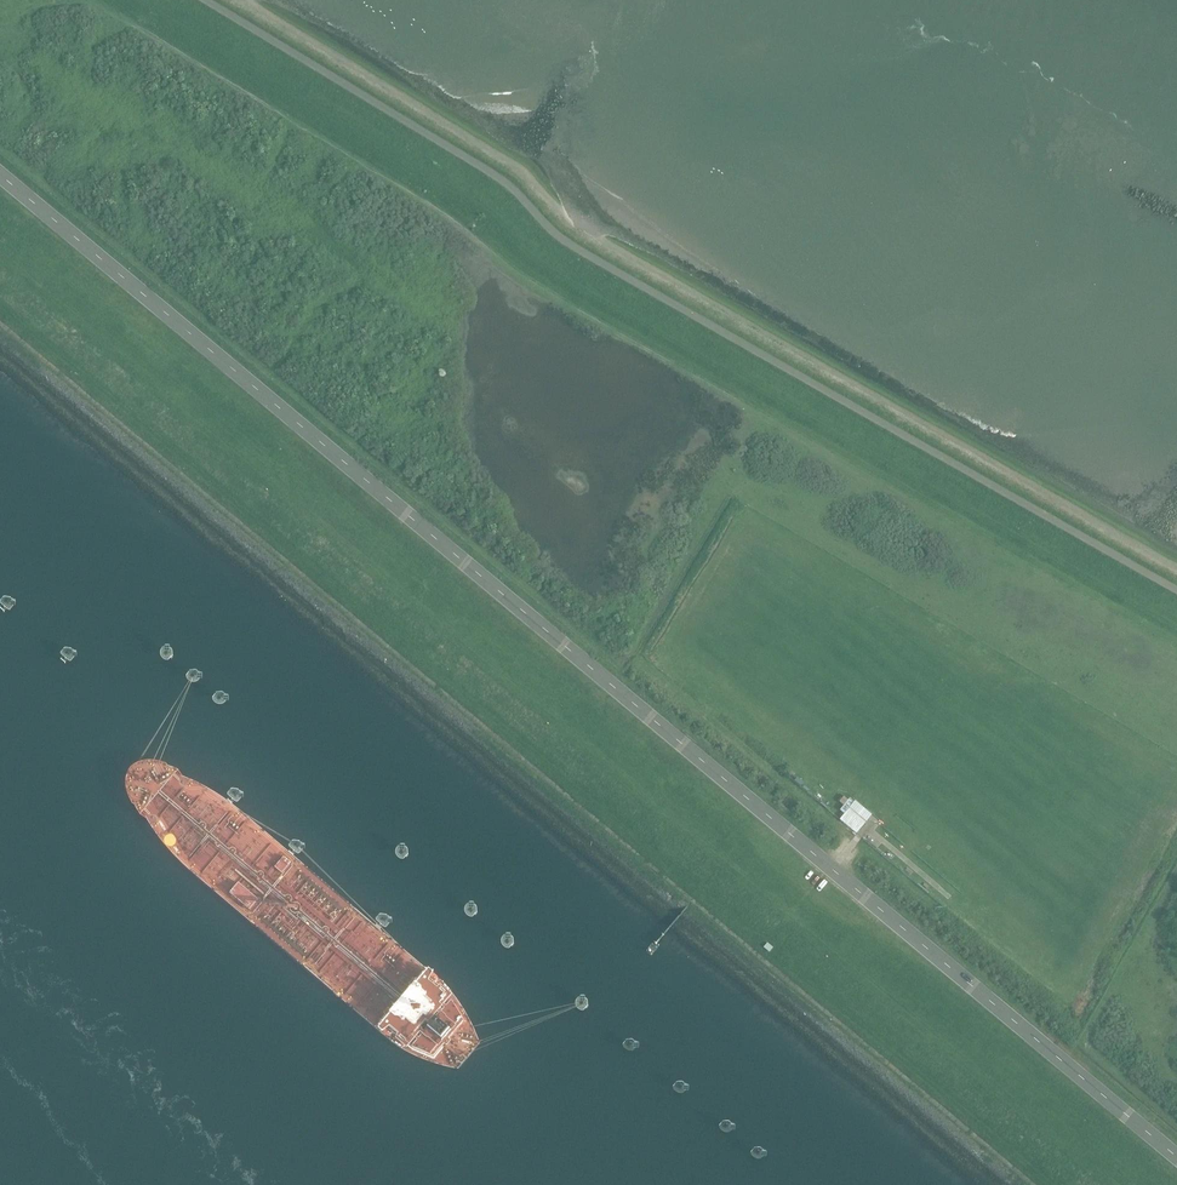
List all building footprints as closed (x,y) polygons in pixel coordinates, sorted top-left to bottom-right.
[(849,808),(840,820),(857,834),(866,822),(849,808)]
